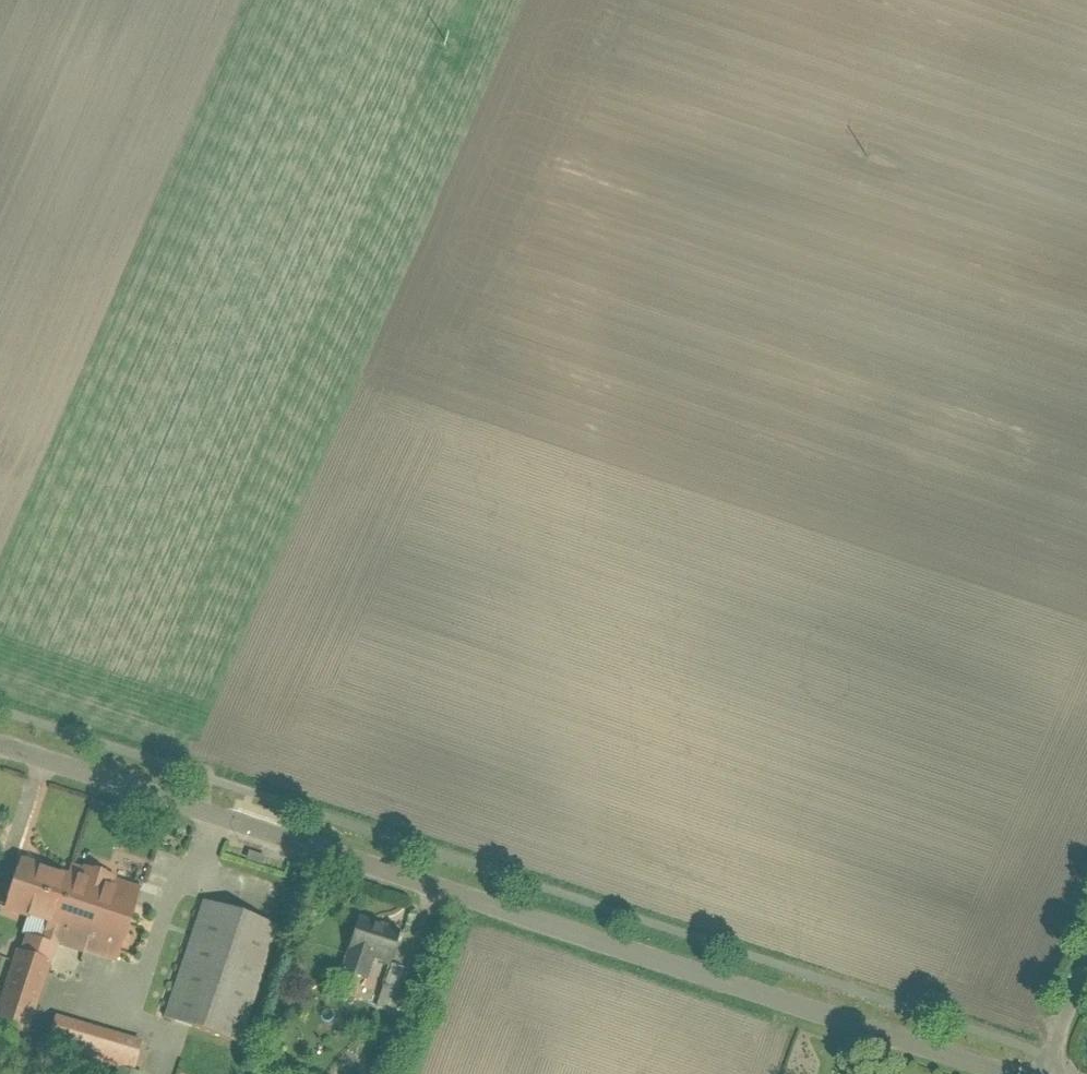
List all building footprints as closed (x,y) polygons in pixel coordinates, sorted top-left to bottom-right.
[(81,878),(25,859),(8,911),(50,925),(46,936),(122,962),(147,888),(84,867),(81,878)] [(280,927),(207,903),(169,1016),(241,1041),(280,927)] [(404,934),(359,919),(349,948),(376,957),(394,963),(404,934)] [(0,1021),(0,1024),(30,1034),(60,945),(29,935),(0,1021)] [(343,967),(369,976),(376,957),(349,948),(343,967)] [(399,1017),(409,993),(386,985),(377,1008),(399,1017)] [(65,1020),(55,1051),(124,1073),(135,1073),(145,1046),(65,1020)]
